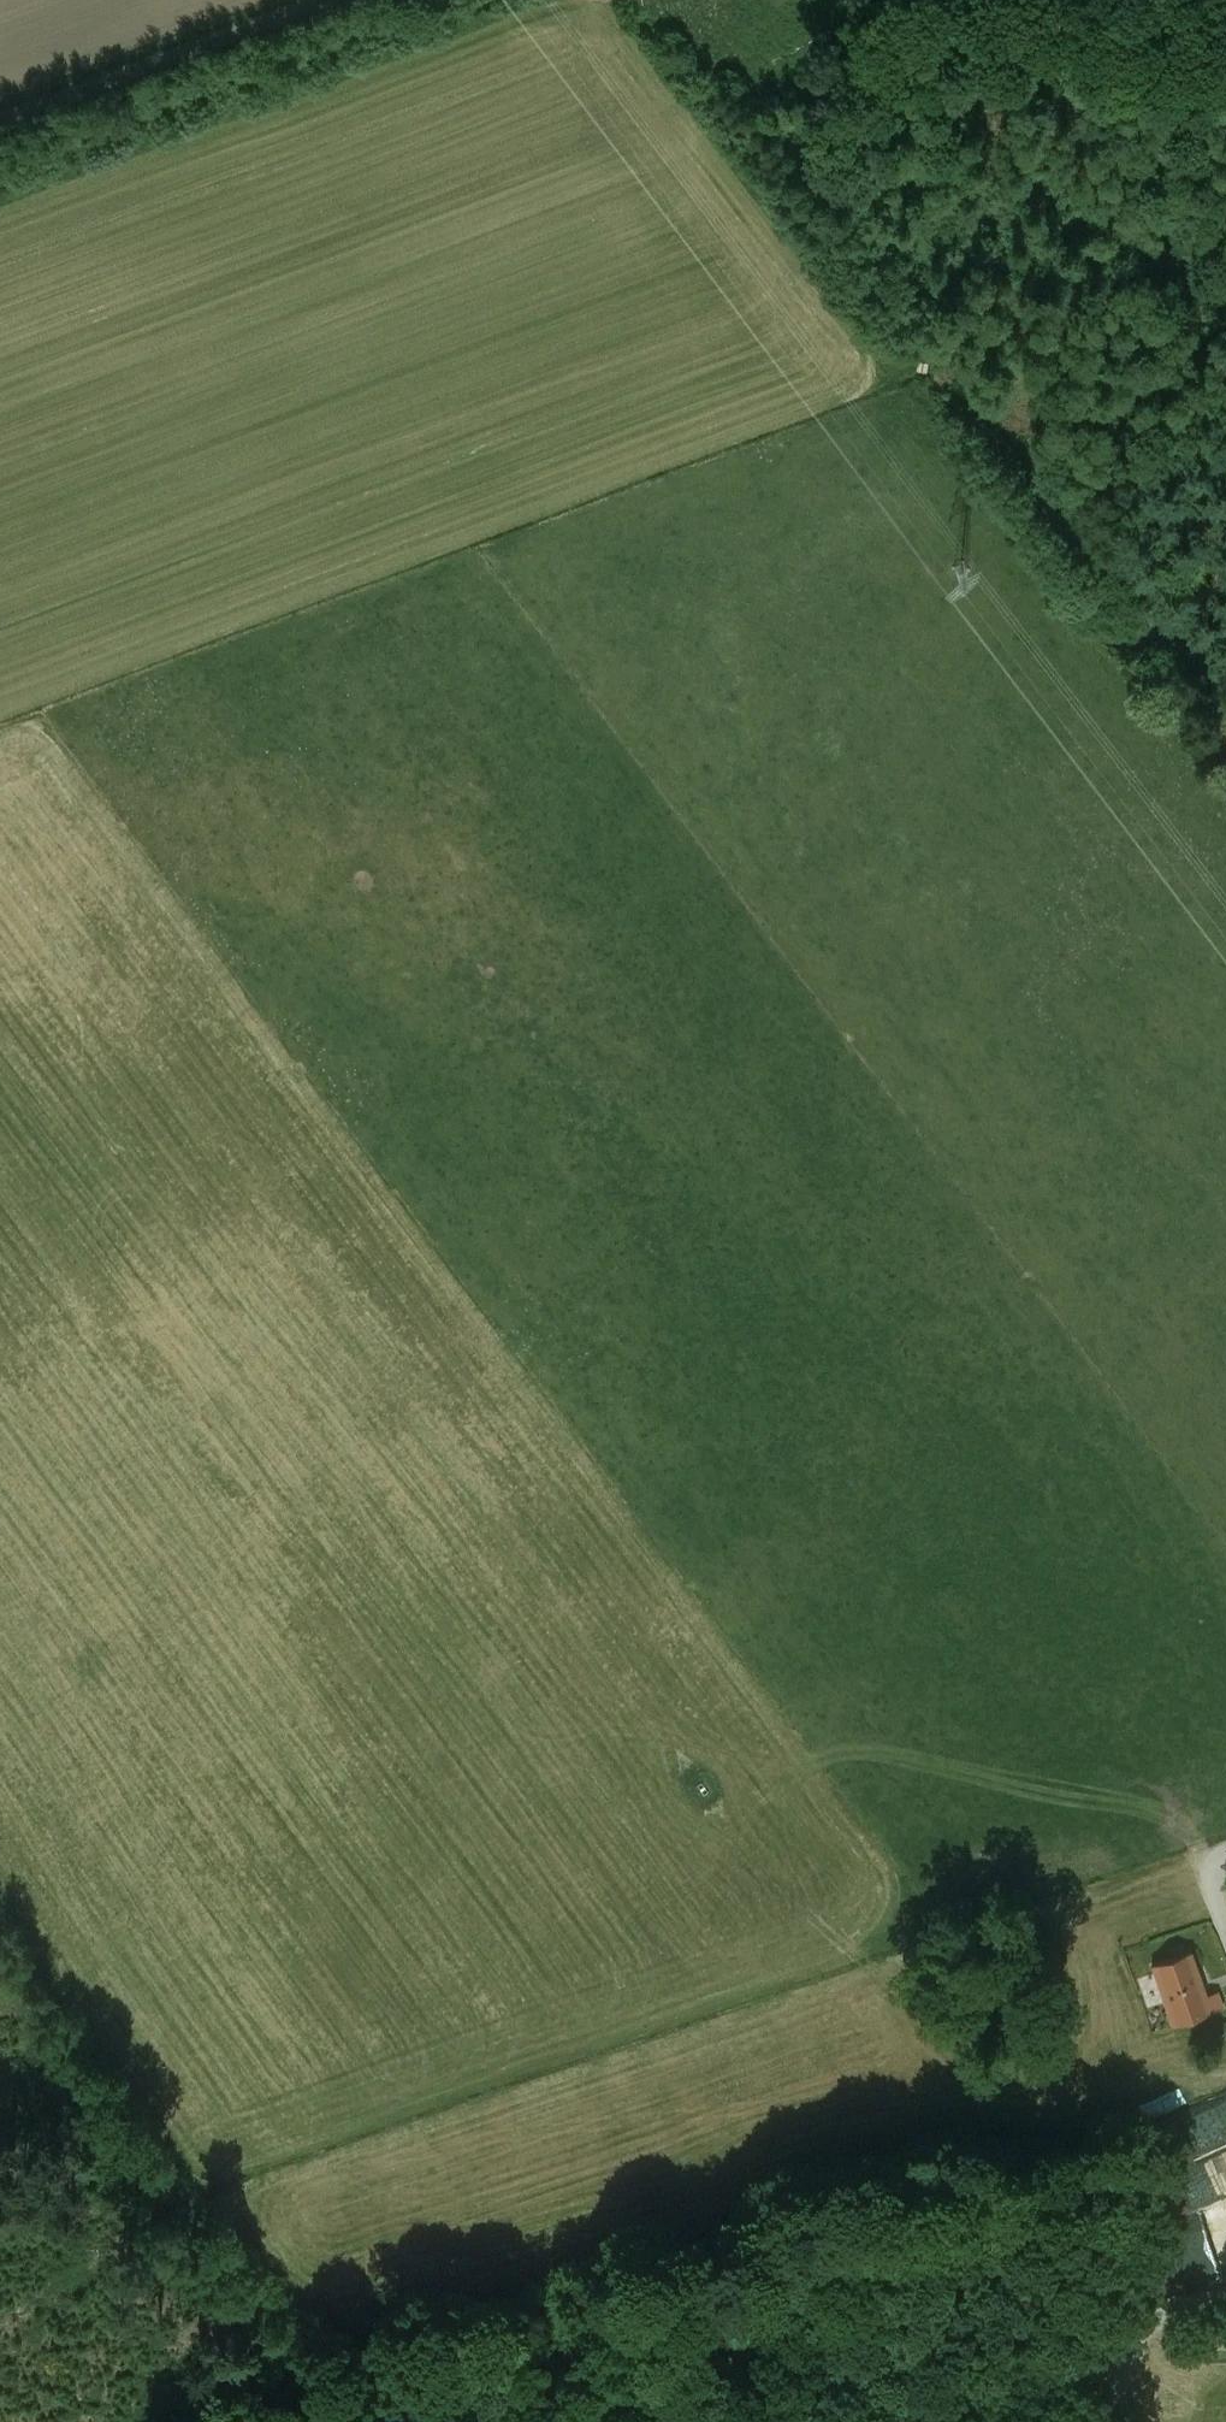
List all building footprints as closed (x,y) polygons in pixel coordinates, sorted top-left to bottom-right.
[(1192,1950),(1151,1965),(1174,2026),(1225,2007),(1219,1992),(1209,1995),(1192,1950)] [(1192,2160),(1172,2116),(1150,2126),(1171,2170),(1192,2160)]
